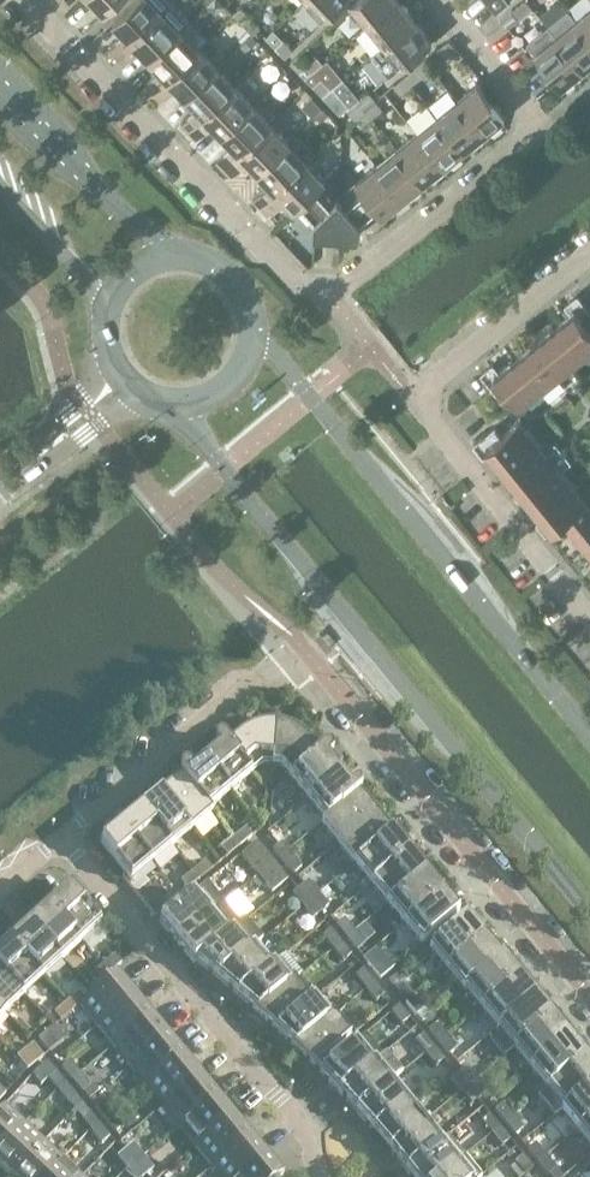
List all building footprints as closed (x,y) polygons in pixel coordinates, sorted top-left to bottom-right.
[(118,0),(94,0),(105,12),(118,0)] [(110,47),(117,55),(172,2),(170,0),(135,0),(114,21),(125,32),(110,47)] [(220,0),(211,0),(206,5),(215,14),(225,4),(220,0)] [(324,19),(344,0),(305,0),(324,19)] [(398,0),(355,0),(349,5),(366,26),(398,0)] [(416,19),(401,0),(398,0),(366,26),(383,46),(416,19)] [(496,12),(509,1),(508,0),(487,0),(496,12)] [(267,1),(253,16),(262,25),(261,25),(262,26),(277,11),(267,1)] [(172,2),(117,55),(125,63),(140,48),(150,59),(190,20),(172,2)] [(235,13),(244,22),(252,15),(242,5),(235,13)] [(576,18),(589,35),(589,7),(576,18)] [(508,26),(519,17),(512,9),(502,18),(508,26)] [(548,25),(586,72),(589,69),(589,35),(576,18),(568,9),(548,25)] [(253,16),(252,15),(244,22),(254,32),(261,25),(262,25),(253,16)] [(161,70),(146,85),(153,92),(199,48),(209,38),(191,19),(190,20),(150,59),(161,70)] [(389,76),(433,40),(416,19),(383,46),(372,55),(389,76)] [(548,25),(527,42),(562,85),(569,80),(572,84),(586,72),(548,25)] [(257,41),(252,35),(241,45),(247,50),(257,41)] [(286,56),(294,48),(284,38),(276,46),(286,56)] [(439,48),(446,56),(457,48),(450,39),(439,48)] [(199,48),(153,92),(161,100),(176,85),(187,96),(217,66),(199,48)] [(301,71),(309,64),(299,54),(291,61),(301,71)] [(217,66),(187,96),(197,107),(182,122),(189,130),(235,85),(217,66)] [(314,85),(324,95),(334,86),(333,86),(343,78),(334,66),(323,76),(314,85)] [(417,66),(406,75),(413,83),(423,74),(417,66)] [(402,92),(413,83),(406,75),(395,84),(402,92)] [(458,99),(488,136),(503,124),(500,120),(506,115),(479,82),(458,99)] [(235,85),(189,130),(197,137),(212,122),(223,133),(253,104),(235,85)] [(349,105),(334,86),(324,95),(341,113),(349,105)] [(359,100),(366,108),(377,99),(370,91),(359,100)] [(323,109),(312,98),(303,106),(315,117),(323,109)] [(377,99),(366,108),(373,116),(383,108),(377,99)] [(438,115),(465,148),(471,144),(474,148),(488,136),(458,99),(438,115)] [(348,108),(355,117),(366,108),(359,100),(348,108)] [(253,104),(223,133),(233,144),(218,159),(225,167),(271,122),(253,104)] [(366,108),(355,117),(362,125),(373,116),(366,108)] [(418,131),(448,169),(462,157),(459,153),(465,148),(438,115),(418,131)] [(271,122),(225,167),(233,175),(248,160),(259,171),(289,141),(271,122)] [(398,148),(425,181),(430,176),(434,180),(448,169),(418,131),(398,148)] [(296,135),(289,141),(259,171),(269,182),(254,197),(261,204),(307,160),(314,153),(296,135)] [(378,164),(408,201),(422,189),(419,186),(425,181),(398,148),(378,164)] [(307,160),(261,204),(269,212),(284,197),(295,208),(325,177),(307,160)] [(358,180),(384,214),(390,209),(393,213),(408,201),(378,164),(358,180)] [(325,177),(295,208),(296,209),(304,201),(316,216),(315,230),(338,232),(341,194),(325,177)] [(341,194),(338,232),(361,233),(362,219),(377,206),(383,214),(384,214),(358,180),(341,194)] [(571,383),(580,375),(572,364),(589,350),(589,323),(588,321),(589,319),(589,308),(578,293),(566,303),(572,310),(536,339),(571,383)] [(561,390),(571,383),(536,339),(500,369),(494,362),(482,371),(499,393),(506,387),(521,405),(552,380),(561,390)] [(491,448),(521,485),(564,450),(556,440),(546,448),(520,417),(502,432),(496,424),(474,442),(484,454),(491,448)] [(564,517),(571,526),(589,511),(589,503),(561,468),(572,459),(564,450),(521,485),(545,514),(538,520),(547,531),(564,517)] [(571,526),(588,547),(589,546),(589,511),(571,526)] [(240,735),(228,744),(227,745),(251,774),(262,765),(272,766),(276,725),(273,724),(269,724),(263,725),(257,726),(251,728),(248,730),(245,731),(243,733),(240,735)] [(279,725),(276,725),(272,766),(281,767),(290,778),(319,754),(319,753),(309,741),(304,737),(299,733),(294,730),(291,728),(288,727),(282,726),(279,725)] [(216,748),(203,759),(230,792),(251,774),(227,745),(228,744),(224,740),(223,739),(222,739),(221,738),(219,738),(217,739),(216,740),(215,741),(215,742),(214,744),(214,745),(215,746),(215,747),(216,748)] [(290,778),(308,799),(341,772),(330,759),(331,758),(332,757),(332,756),(332,755),(332,754),(332,753),(332,752),(331,751),(330,750),(329,749),(328,749),(327,749),(325,749),(323,750),(319,753),(319,754),(290,778)] [(209,809),(230,792),(203,759),(189,770),(188,769),(187,768),(186,767),(184,768),(182,768),(181,769),(180,771),(179,772),(179,773),(180,775),(180,776),(180,777),(181,777),(181,776),(208,809),(209,809)] [(352,785),(341,772),(308,799),(325,820),(326,820),(359,793),(359,794),(360,794),(360,793),(361,792),(361,790),(361,789),(361,788),(361,787),(360,786),(358,785),(356,784),(354,784),(353,785),(352,785)] [(212,813),(209,809),(208,809),(181,776),(181,777),(170,785),(167,781),(157,790),(160,794),(161,793),(192,830),(212,813)] [(137,806),(140,810),(141,810),(172,847),(192,830),(161,793),(160,794),(150,802),(147,798),(137,806)] [(368,804),(359,794),(359,793),(326,820),(325,820),(321,823),(338,844),(376,814),(380,811),(372,801),(368,804)] [(152,863),(172,847),(141,810),(140,810),(130,818),(127,814),(117,822),(152,863)] [(338,844),(355,864),(392,834),(393,834),(397,831),(388,821),(384,824),(376,814),(338,844)] [(131,880),(152,863),(117,822),(108,830),(112,834),(100,844),(131,880)] [(233,839),(240,847),(252,837),(245,829),(233,839)] [(401,844),(393,834),(392,834),(355,864),(372,884),(413,850),(405,841),(401,844)] [(227,857),(240,847),(233,839),(220,849),(227,857)] [(260,861),(268,855),(257,842),(249,849),(260,861)] [(273,850),(283,862),(292,856),(281,843),(273,850)] [(260,861),(249,849),(241,855),(251,868),(260,861)] [(420,859),(413,850),(372,884),(388,904),(411,885),(425,874),(416,863),(420,859)] [(270,874),(278,867),(268,855),(260,861),(270,874)] [(292,856),(283,862),(294,875),(302,868),(292,856)] [(260,861),(251,868),(262,880),(270,874),(260,861)] [(193,872),(199,880),(212,870),(205,862),(193,872)] [(270,874),(280,886),(288,880),(278,867),(270,874)] [(187,891),(199,880),(193,872),(180,882),(187,891)] [(270,874),(262,880),(272,893),(280,886),(270,874)] [(425,874),(411,885),(388,904),(405,924),(446,890),(438,881),(434,884),(425,874)] [(300,888),(310,901),(319,894),(309,881),(300,888)] [(207,882),(194,893),(159,922),(176,943),(224,903),(207,882)] [(303,907),(310,901),(300,888),(292,894),(303,907)] [(45,903),(81,942),(101,924),(68,889),(57,899),(54,895),(45,903)] [(454,900),(446,890),(405,924),(422,945),(459,915),(449,903),(454,900)] [(310,901),(321,913),(329,906),(319,894),(310,901)] [(155,917),(167,907),(161,898),(148,909),(155,917)] [(313,920),(321,913),(310,901),(303,907),(313,920)] [(29,925),(62,960),(81,942),(45,903),(36,911),(39,915),(29,925)] [(224,903),(176,943),(194,964),(197,961),(196,960),(241,924),(240,922),(224,903)] [(197,961),(216,977),(254,946),(253,946),(262,939),(245,918),(240,922),(241,924),(196,960),(197,961)] [(336,926),(346,938),(354,932),(344,919),(336,926)] [(446,970),(487,936),(479,927),(475,930),(466,919),(429,949),(446,970)] [(6,938),(42,977),(62,960),(29,925),(19,934),(15,930),(6,938)] [(333,949),(341,943),(331,930),(323,937),(333,949)] [(354,932),(346,938),(357,951),(365,944),(354,932)] [(499,959),(491,949),(495,945),(487,936),(446,970),(463,991),(465,989),(464,988),(499,959)] [(6,938),(0,944),(0,949),(1,951),(0,952),(0,970),(23,995),(42,977),(6,938)] [(341,943),(333,949),(343,962),(352,955),(341,943)] [(254,946),(216,977),(236,994),(270,966),(254,946)] [(284,953),(270,966),(236,994),(256,1012),(293,981),(293,980),(301,973),(284,953)] [(102,966),(109,974),(122,964),(115,955),(102,966)] [(481,1008),(522,974),(515,965),(510,968),(501,957),(499,959),(464,988),(465,989),(481,1008)] [(380,980),(388,973),(378,960),(370,967),(380,980)] [(97,984),(109,974),(102,966),(90,976),(97,984)] [(0,970),(0,1009),(4,1012),(23,995),(0,970)] [(367,990),(375,984),(365,972),(357,979),(367,990)] [(498,1028),(535,998),(526,987),(530,984),(522,974),(481,1008),(498,1028)] [(97,1027),(134,996),(116,975),(85,1001),(79,1006),(97,1027)] [(309,1000),(293,981),(256,1012),(276,1029),(310,1001),(309,1000)] [(375,984),(367,990),(376,1002),(384,995),(375,984)] [(395,991),(406,1003),(414,997),(403,984),(395,991)] [(73,1011),(79,1006),(85,1001),(79,993),(66,1003),(73,1011)] [(113,1047),(150,1016),(134,996),(97,1027),(113,1047)] [(406,1003),(416,1016),(424,1009),(414,997),(406,1003)] [(329,1019),(329,1018),(312,998),(309,1000),(310,1001),(276,1029),(294,1047),(329,1019)] [(498,1028),(489,1036),(505,1056),(514,1048),(555,1014),(548,1005),(543,1008),(535,998),(498,1028)] [(60,1021),(73,1011),(66,1003),(54,1013),(60,1021)] [(399,1006),(391,1013),(402,1026),(410,1019),(399,1006)] [(531,1068),(568,1038),(559,1027),(563,1024),(555,1014),(514,1048),(531,1068)] [(294,1047),(314,1067),(351,1036),(333,1015),(329,1018),(329,1019),(294,1047)] [(113,1047),(130,1067),(167,1036),(150,1016),(113,1047)] [(428,1031),(439,1043),(447,1037),(436,1024),(428,1031)] [(46,1033),(57,1046),(65,1039),(54,1026),(46,1033)] [(49,1052),(57,1046),(46,1033),(38,1040),(49,1052)] [(356,1042),(319,1072),(338,1092),(375,1062),(382,1056),(365,1035),(356,1042)] [(434,1048),(423,1035),(415,1042),(425,1054),(434,1048)] [(130,1067),(146,1087),(183,1056),(167,1036),(130,1067)] [(439,1043),(449,1056),(457,1049),(447,1037),(439,1043)] [(568,1038),(531,1068),(547,1088),(588,1054),(581,1045),(576,1048),(568,1038)] [(33,1044),(25,1051),(35,1064),(43,1057),(33,1044)] [(434,1048),(425,1054),(436,1067),(444,1060),(434,1048)] [(35,1064),(25,1051),(17,1058),(27,1070),(35,1064)] [(538,1096),(555,1116),(562,1110),(561,1109),(563,1107),(564,1109),(589,1087),(589,1056),(588,1054),(547,1088),(548,1089),(538,1096)] [(146,1087),(163,1107),(200,1076),(183,1056),(146,1087)] [(72,1080),(80,1074),(70,1061),(61,1068),(72,1080)] [(58,1092),(67,1085),(48,1062),(32,1076),(40,1086),(48,1079),(58,1092)] [(392,1082),(375,1062),(338,1092),(356,1111),(392,1082)] [(459,1073),(469,1086),(477,1079),(467,1067),(459,1073)] [(461,1092),(469,1086),(459,1073),(451,1080),(461,1092)] [(90,1086),(80,1074),(72,1080),(82,1093),(89,1101),(99,1092),(92,1085),(90,1086)] [(163,1107),(179,1127),(216,1097),(200,1076),(163,1107)] [(469,1086),(479,1098),(487,1092),(477,1079),(469,1086)] [(356,1111),(373,1131),(408,1102),(392,1082),(356,1111)] [(67,1085),(58,1092),(69,1104),(77,1098),(67,1085)] [(471,1105),(479,1098),(469,1086),(461,1092),(471,1105)] [(563,1107),(561,1109),(562,1110),(578,1130),(589,1120),(589,1087),(564,1109),(563,1107)] [(179,1127),(196,1147),(233,1117),(216,1097),(179,1127)] [(105,1120),(113,1114),(103,1101),(94,1108),(105,1120)] [(373,1131),(390,1151),(425,1122),(408,1102),(373,1131)] [(495,1111),(505,1124),(513,1117),(503,1104),(495,1111)] [(0,1110),(0,1150),(24,1124),(4,1106),(0,1110)] [(91,1132),(99,1125),(89,1113),(81,1119),(91,1132)] [(123,1126),(113,1114),(105,1120),(115,1133),(123,1126)] [(491,1135),(499,1128),(489,1115),(481,1122),(491,1135)] [(196,1147),(212,1167),(249,1137),(233,1117),(196,1147)] [(513,1117),(505,1124),(515,1136),(523,1129),(513,1117)] [(543,1143),(560,1131),(551,1119),(535,1131),(543,1143)] [(578,1130),(589,1145),(589,1120),(578,1130)] [(390,1151),(406,1171),(441,1142),(425,1122),(390,1151)] [(0,1150),(0,1167),(10,1176),(43,1142),(24,1124),(0,1150)] [(102,1145),(110,1138),(99,1125),(91,1132),(102,1145)] [(499,1128),(491,1135),(502,1147),(510,1140),(499,1128)] [(411,1176),(439,1176),(464,1156),(448,1136),(441,1142),(406,1171),(411,1176)] [(220,1176),(241,1176),(266,1157),(249,1137),(212,1167),(220,1176)] [(10,1176),(11,1176),(46,1176),(62,1160),(43,1142),(10,1176)] [(133,1144),(125,1151),(135,1163),(143,1156),(133,1144)] [(527,1151),(538,1163),(546,1157),(536,1144),(527,1151)] [(135,1163),(125,1151),(117,1157),(127,1170),(135,1163)] [(135,1163),(146,1176),(154,1169),(143,1156),(135,1163)] [(439,1176),(481,1176),(464,1156),(439,1176)] [(533,1169),(523,1156),(515,1163),(525,1175),(533,1169)] [(266,1157),(241,1176),(282,1176),(266,1157)] [(538,1163),(548,1176),(549,1176),(563,1176),(556,1169),(546,1157),(538,1163)] [(46,1176),(81,1176),(62,1160),(46,1176)] [(135,1163),(127,1170),(133,1176),(144,1176),(146,1176),(135,1163)]
